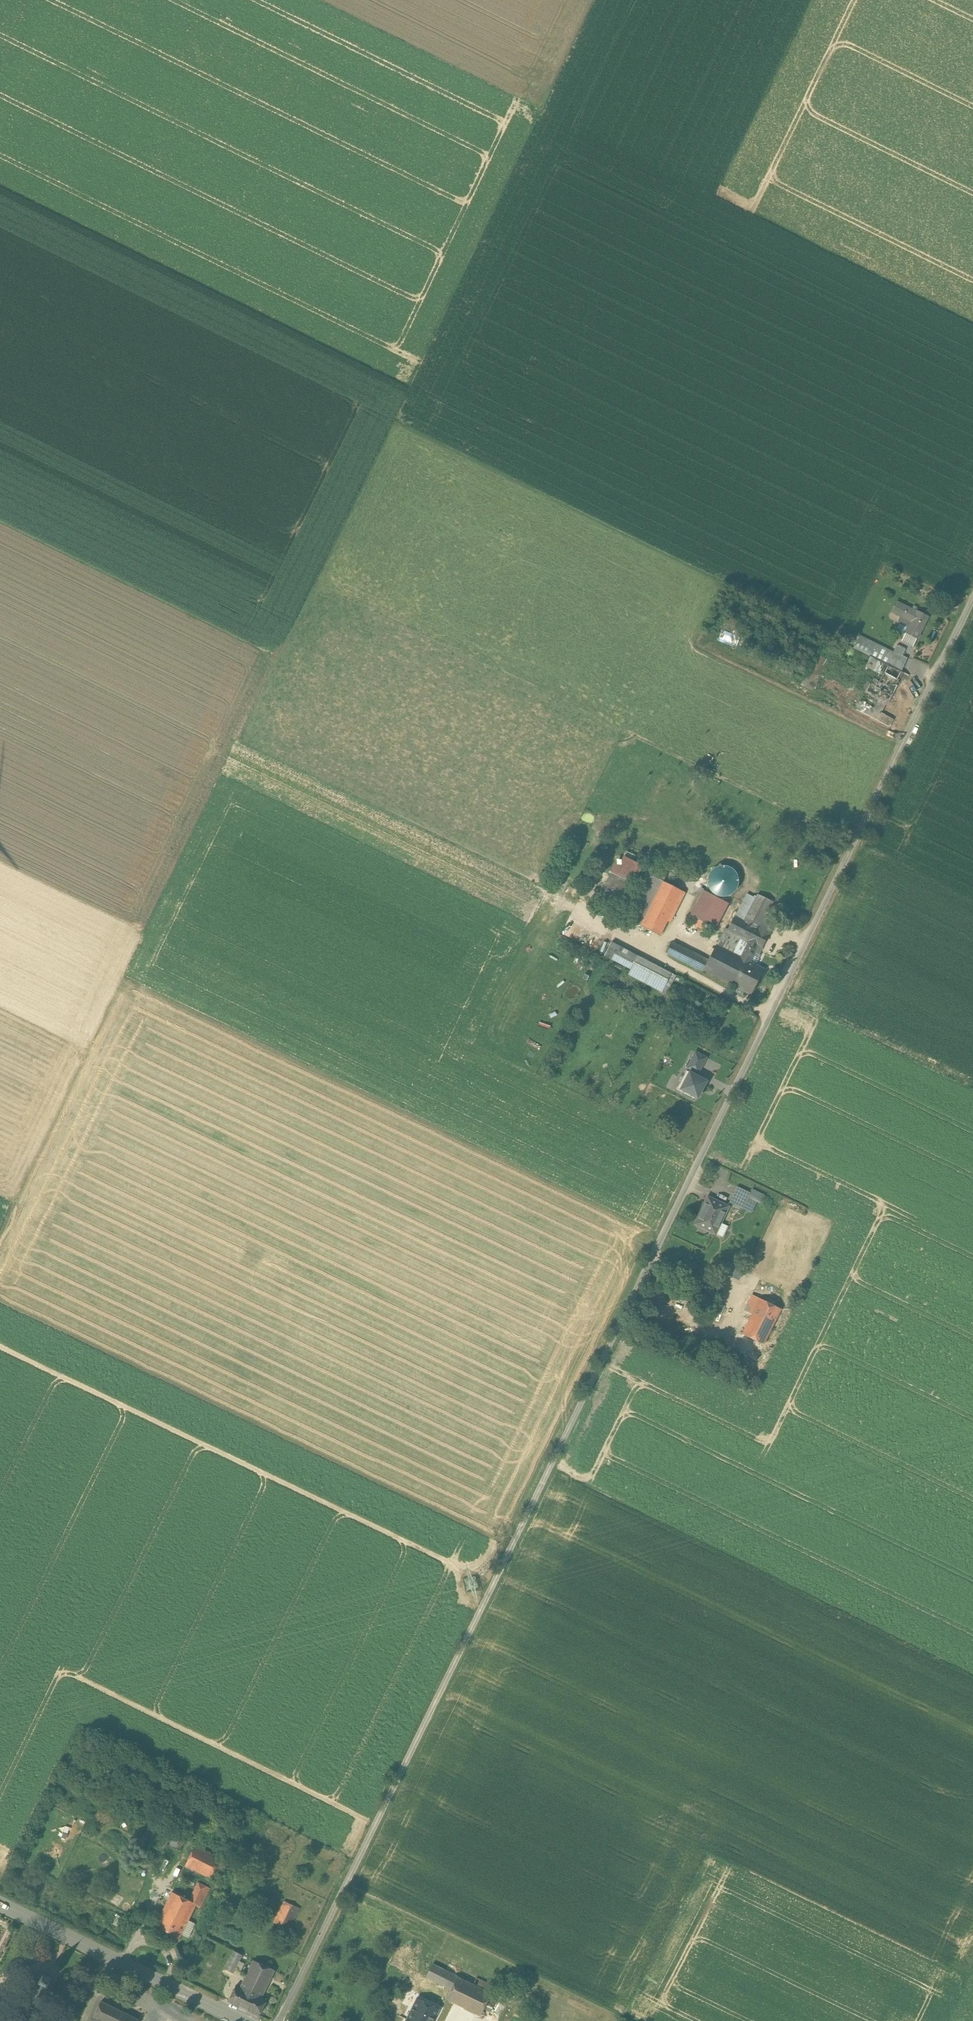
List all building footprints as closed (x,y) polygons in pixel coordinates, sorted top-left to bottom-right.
[(912,609),(896,601),(891,612),(900,617),(897,622),(908,627),(905,633),(906,633),(902,641),(913,646),(917,639),(928,616),(916,610),(916,611),(915,611),(917,608),(914,606),(912,609)] [(733,634),(721,631),(717,646),(729,649),(733,634)] [(853,648),(870,656),(876,645),(859,636),(853,648)] [(893,653),(876,645),(870,656),(888,665),(893,653)] [(906,649),(897,645),(894,652),(902,656),(906,649)] [(902,656),(894,652),(893,653),(888,665),(901,671),(907,658),(902,656)] [(888,665),(870,656),(866,665),(884,674),(888,665)] [(884,674),(880,682),(874,679),(866,692),(880,700),(874,709),(882,713),(902,677),(907,679),(909,675),(901,671),(888,665),(884,674)] [(882,713),(874,709),(860,702),(856,709),(890,727),(894,720),(882,713)] [(618,858),(611,872),(633,884),(640,869),(618,858)] [(651,863),(646,873),(663,881),(668,872),(651,863)] [(599,895),(622,906),(633,884),(611,872),(605,885),(599,895)] [(640,926),(663,881),(646,873),(623,918),(640,926)] [(663,881),(640,926),(660,936),(670,916),(673,918),(685,893),(663,881)] [(730,905),(705,892),(692,916),(695,918),(706,924),(717,929),(730,905)] [(746,893),(734,917),(743,921),(755,898),(746,893)] [(773,902),(758,894),(755,898),(743,921),(759,930),(765,918),(773,902)] [(794,928),(798,919),(793,916),(789,925),(794,928)] [(759,930),(743,921),(734,917),(727,930),(752,942),(744,960),(745,961),(749,962),(754,952),(759,954),(769,934),(759,930)] [(706,924),(695,918),(692,924),(703,930),(706,924)] [(774,923),(765,918),(759,930),(769,934),(774,923)] [(727,930),(725,928),(716,946),(744,960),(752,942),(727,930)] [(670,973),(611,942),(604,955),(632,970),(629,974),(661,991),(670,973)] [(708,961),(672,943),(667,953),(703,971),(704,969),(708,961)] [(716,946),(716,945),(708,961),(704,969),(733,984),(745,961),(744,960),(716,946)] [(762,956),(759,954),(754,952),(749,962),(756,966),(762,956)] [(749,962),(745,961),(733,984),(751,993),(763,970),(756,966),(749,962)] [(698,1073),(706,1058),(696,1052),(688,1068),(698,1073)] [(690,1072),(686,1070),(676,1089),(694,1099),(695,1096),(681,1089),(690,1072)] [(696,1094),(699,1096),(704,1087),(701,1085),(704,1080),(690,1072),(681,1089),(695,1096),(696,1094)] [(737,1186),(729,1202),(743,1209),(750,1192),(737,1186)] [(752,1189),(750,1192),(743,1209),(751,1213),(758,1199),(762,1201),(765,1195),(752,1189)] [(728,1206),(708,1197),(695,1224),(715,1233),(721,1222),(728,1206)] [(721,1222),(715,1233),(723,1237),(728,1225),(721,1222)] [(655,1307),(664,1311),(670,1299),(661,1295),(655,1307)] [(781,1309),(760,1299),(759,1299),(752,1296),(745,1310),(752,1313),(742,1334),(764,1344),(781,1309)] [(221,1857),(196,1845),(186,1866),(211,1878),(221,1857)] [(210,1888),(198,1882),(189,1900),(197,1904),(196,1905),(201,1907),(210,1888)] [(189,1900),(172,1892),(154,1927),(179,1940),(182,1934),(189,1937),(195,1924),(188,1920),(196,1905),(197,1904),(189,1900)] [(275,1922),(292,1930),(303,1907),(286,1899),(275,1922)] [(118,1915),(113,1924),(119,1926),(123,1918),(118,1915)] [(234,1950),(225,1969),(234,1973),(243,1955),(234,1950)] [(275,1969),(255,1959),(248,1973),(268,1983),(275,1969)] [(461,1980),(431,1965),(424,1978),(451,1991),(446,2001),(479,2017),(483,2008),(490,1994),(461,1980)] [(268,1983),(248,1973),(241,1987),(262,1996),(268,1983)] [(494,1987),(464,1973),(461,1980),(490,1994),(494,1987)] [(241,1987),(237,1984),(229,2001),(259,2015),(267,1999),(262,1996),(241,1987)] [(497,1997),(490,1994),(483,2008),(490,2011),(497,1997)] [(416,1997),(412,2005),(422,2010),(434,2016),(438,2008),(416,1997)] [(101,2001),(91,2020),(138,2020),(139,2019),(101,2001)] [(404,2020),(417,2020),(422,2010),(412,2005),(404,2020)] [(417,2020),(432,2020),(434,2016),(422,2010),(417,2020)]
